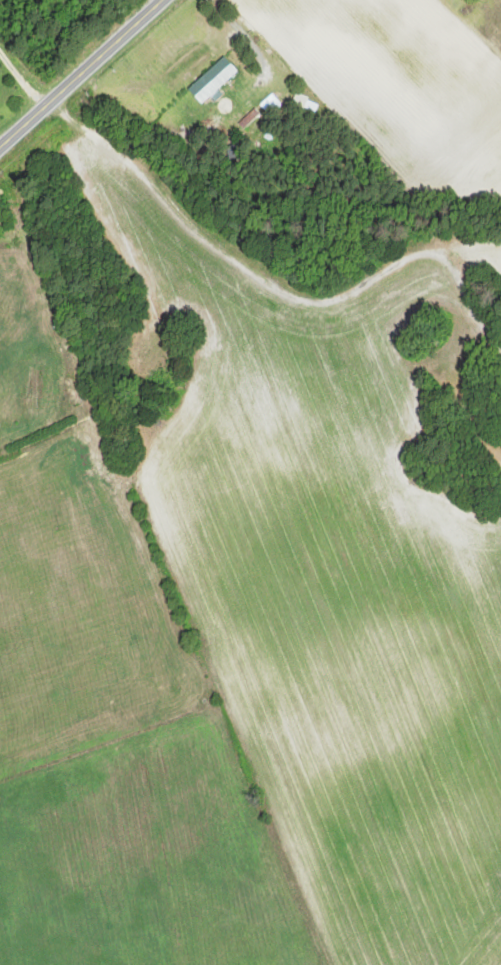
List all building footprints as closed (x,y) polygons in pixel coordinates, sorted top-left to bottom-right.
[(229,77),(218,63),(198,80),(209,93),(229,77)]
